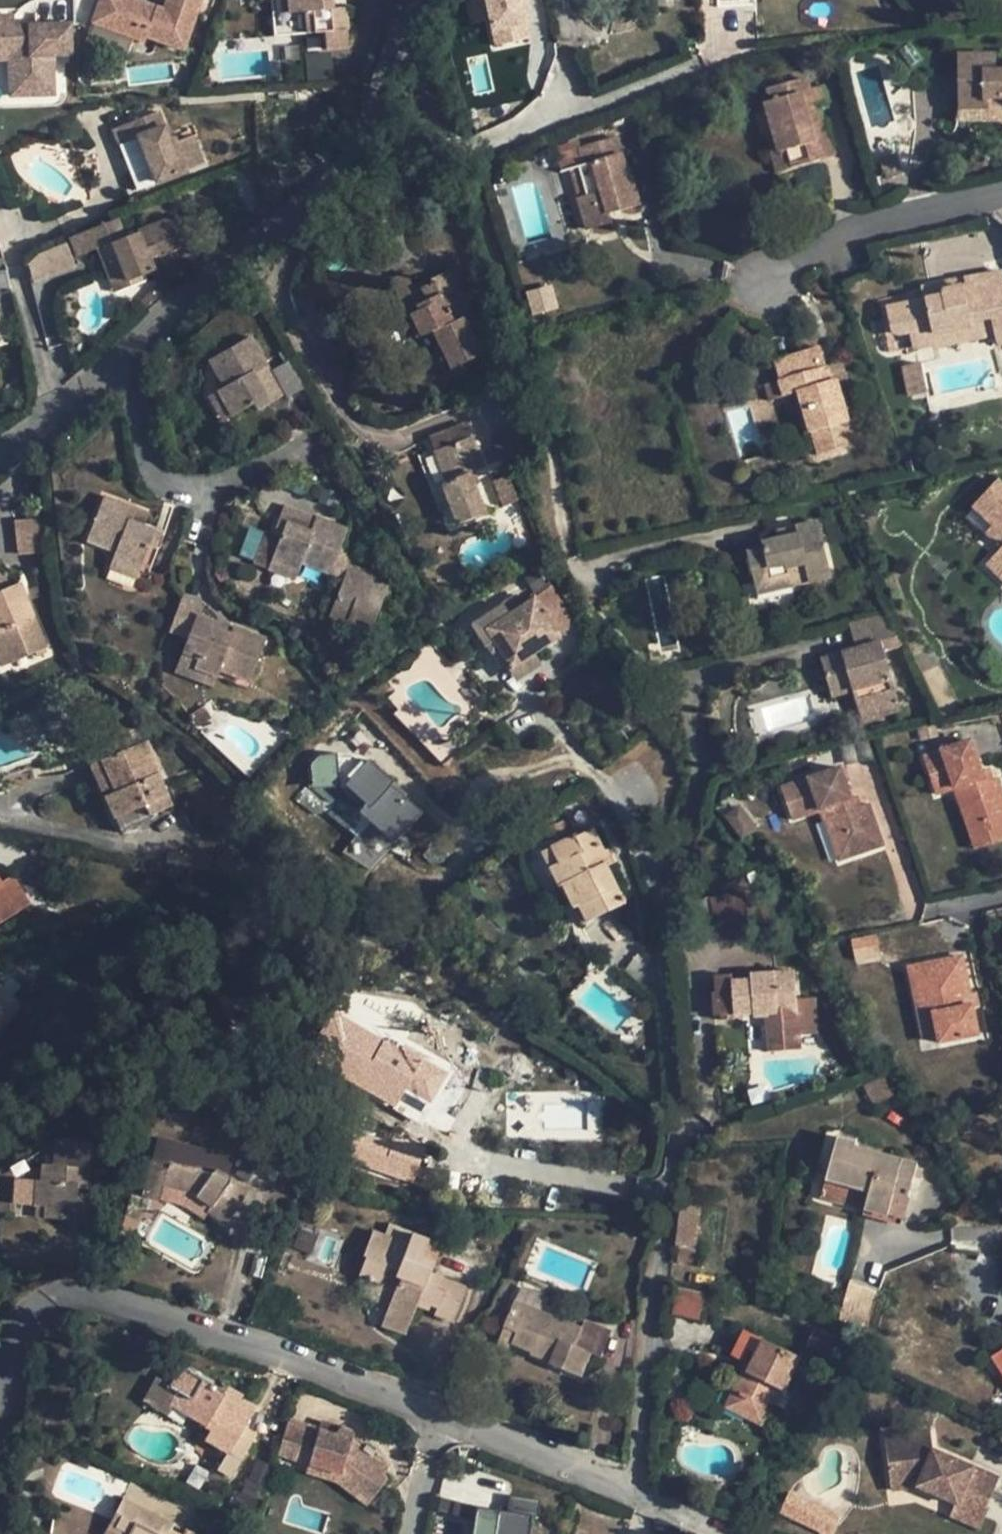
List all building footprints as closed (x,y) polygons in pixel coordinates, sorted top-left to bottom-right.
[(165,13),(128,0),(102,0),(94,22),(144,40),(145,35),(181,48),(198,0),(169,0),(165,13)] [(330,0),(287,0),(288,13),(291,13),(305,12),(315,11),(316,33),(324,33),(326,51),(347,50),(346,31),(344,8),(331,9),(330,0)] [(482,34),(522,25),(516,0),(475,0),(482,34)] [(315,11),(305,12),(307,34),(316,33),(315,11)] [(0,16),(0,44),(14,44),(14,60),(16,96),(53,95),(52,55),(73,55),(72,24),(13,26),(12,16),(0,16)] [(7,60),(14,60),(14,44),(0,44),(0,60),(7,60)] [(331,77),(330,52),(308,53),(309,77),(331,77)] [(994,54),(958,55),(958,108),(988,108),(988,98),(1001,98),(1001,71),(994,71),(994,54)] [(14,60),(7,60),(8,96),(16,96),(14,60)] [(808,125),(803,108),(815,104),(825,102),(821,88),(808,92),(804,78),(768,89),(771,101),(765,103),(774,134),(780,154),(786,152),(791,169),(834,157),(823,121),(820,122),(808,125)] [(988,120),(992,120),(1001,125),(1001,98),(988,98),(988,108),(988,120)] [(820,122),(815,104),(803,108),(808,125),(820,122)] [(958,108),(958,120),(988,120),(988,108),(958,108)] [(201,163),(191,138),(176,143),(174,138),(169,140),(158,112),(112,129),(119,145),(137,138),(155,183),(181,174),(180,171),(201,163)] [(766,137),(771,156),(780,154),(774,134),(766,137)] [(615,138),(580,148),(584,165),(578,167),(586,197),(578,199),(587,230),(612,223),(610,214),(638,207),(628,170),(625,171),(615,138)] [(791,169),(786,152),(780,154),(771,156),(776,174),(791,169)] [(895,153),(878,157),(885,179),(902,174),(895,153)] [(578,167),(570,170),(578,199),(586,197),(578,167)] [(149,258),(178,247),(167,220),(123,237),(116,219),(87,231),(90,238),(72,245),(76,256),(96,248),(111,242),(127,282),(144,275),(153,271),(149,258)] [(72,245),(90,238),(87,231),(69,238),(72,245)] [(127,282),(111,242),(96,248),(114,292),(129,286),(127,282)] [(34,283),(76,268),(67,243),(25,258),(34,283)] [(412,288),(396,297),(416,338),(432,331),(438,328),(447,345),(440,349),(450,370),(480,355),(462,317),(471,313),(450,269),(412,288)] [(886,308),(890,329),(890,330),(895,335),(897,336),(899,336),(902,336),(903,335),(905,335),(909,333),(931,328),(933,335),(972,325),(971,322),(991,317),(994,334),(997,345),(1001,344),(1001,272),(964,279),(965,286),(947,290),(945,291),(944,292),(944,294),(944,296),(925,300),(886,308)] [(412,288),(406,273),(389,281),(396,297),(412,288)] [(129,286),(146,278),(144,275),(127,282),(129,286)] [(964,279),(922,287),(925,300),(944,296),(944,294),(944,292),(945,291),(947,290),(965,286),(964,279)] [(533,315),(557,308),(550,284),(526,292),(533,315)] [(994,334),(991,317),(971,322),(972,325),(933,335),(935,343),(936,348),(994,334)] [(447,345),(438,328),(432,331),(440,349),(447,345)] [(933,335),(931,328),(909,333),(913,350),(935,343),(933,335)] [(267,367),(249,336),(207,361),(223,387),(216,392),(230,416),(252,404),(257,411),(270,403),(254,375),(267,367)] [(819,456),(859,444),(853,422),(848,423),(835,379),(830,381),(826,366),(820,348),(773,363),(778,381),(783,398),(798,393),(810,435),(812,434),(819,456)] [(289,361),(271,371),(286,399),(304,389),(289,361)] [(845,377),(841,362),(826,366),(830,381),(835,379),(845,377)] [(900,368),(908,398),(927,393),(920,364),(900,368)] [(267,367),(254,375),(270,403),(283,395),(267,367)] [(783,398),(778,381),(763,386),(768,402),(783,398)] [(230,416),(216,392),(207,397),(221,422),(230,416)] [(127,417),(125,405),(118,406),(120,418),(127,417)] [(428,438),(433,451),(445,481),(440,483),(456,524),(483,513),(467,473),(482,467),(470,436),(465,423),(428,438)] [(523,428),(508,435),(518,460),(534,453),(523,428)] [(518,460),(508,435),(494,441),(504,466),(518,460)] [(507,475),(492,481),(502,507),(517,502),(507,475)] [(1000,481),(974,509),(992,526),(987,532),(1001,547),(1001,483),(1000,481)] [(135,509),(103,497),(86,541),(114,552),(112,558),(139,569),(148,545),(156,548),(162,534),(144,527),(131,522),(135,509)] [(314,518),(282,506),(278,519),(309,531),(314,518)] [(148,514),(135,509),(131,522),(144,527),(148,514)] [(347,530),(314,518),(309,531),(278,519),(272,536),(279,539),(271,561),(298,570),(300,564),(330,575),(340,548),(347,530)] [(43,520),(14,522),(17,555),(45,553),(43,520)] [(790,537),(761,543),(762,549),(746,553),(754,584),(788,575),(791,588),(831,578),(817,522),(788,529),(790,537)] [(790,537),(788,529),(776,532),(778,539),(790,537)] [(272,536),(265,533),(253,564),(267,570),(271,561),(279,539),(272,536)] [(156,548),(148,545),(139,569),(148,572),(156,548)] [(992,558),(1001,567),(1001,547),(992,558)] [(340,548),(330,575),(342,580),(348,564),(353,553),(340,548)] [(139,569),(112,558),(108,568),(136,579),(139,569)] [(992,558),(985,565),(1001,580),(1001,567),(992,558)] [(298,570),(271,561),(267,570),(294,580),(298,570)] [(390,580),(348,564),(342,580),(328,617),(345,623),(369,633),(390,580)] [(545,585),(535,570),(523,579),(533,593),(545,585)] [(756,596),(791,588),(788,575),(754,584),(756,596)] [(0,576),(0,667),(0,668),(46,649),(19,583),(12,585),(0,576)] [(202,604),(182,596),(168,632),(186,639),(181,653),(196,659),(193,668),(216,678),(219,671),(232,676),(250,681),(265,638),(234,627),(233,629),(231,634),(218,629),(220,624),(197,615),(202,604)] [(558,636),(533,598),(509,615),(485,630),(495,645),(511,668),(530,655),(558,636)] [(509,615),(502,605),(479,620),(485,630),(509,615)] [(819,660),(830,697),(851,691),(870,686),(875,704),(897,698),(883,652),(902,646),(887,614),(847,625),(856,649),(819,660)] [(485,630),(479,620),(472,625),(488,650),(495,645),(485,630)] [(369,633),(345,623),(341,633),(366,642),(369,633)] [(233,629),(220,624),(218,629),(231,634),(233,629)] [(196,659),(181,653),(174,672),(189,678),(193,668),(196,659)] [(511,668),(515,675),(534,663),(530,655),(511,668)] [(216,678),(193,668),(189,678),(213,687),(216,678)] [(250,681),(232,676),(229,683),(247,689),(250,681)] [(875,704),(870,686),(851,691),(860,721),(879,716),(875,704)] [(897,698),(875,704),(879,716),(900,710),(897,698)] [(211,717),(203,706),(188,716),(197,728),(211,717)] [(290,722),(280,720),(279,727),(289,729),(290,722)] [(117,752),(136,745),(132,735),(114,743),(117,752)] [(117,752),(90,764),(121,834),(150,821),(148,817),(171,806),(152,761),(155,759),(146,740),(136,745),(117,752)] [(935,795),(954,788),(961,810),(976,805),(986,834),(1001,828),(1001,794),(996,775),(983,779),(970,741),(922,758),(935,795)] [(335,757),(312,757),(312,786),(335,786),(335,757)] [(391,786),(393,784),(370,763),(346,788),(365,805),(357,813),(393,846),(422,814),(391,786)] [(840,767),(781,788),(793,821),(819,812),(834,807),(852,857),(883,846),(869,803),(861,806),(852,809),(849,801),(852,800),(840,767)] [(759,825),(733,791),(714,807),(740,841),(759,825)] [(849,801),(852,809),(861,806),(858,798),(852,800),(849,801)] [(986,834),(976,805),(961,810),(975,850),(990,845),(986,834)] [(838,862),(852,857),(834,807),(819,812),(838,862)] [(557,845),(577,835),(568,817),(548,827),(557,845)] [(986,834),(990,845),(1001,841),(1001,828),(986,834)] [(559,863),(550,867),(560,887),(563,886),(575,909),(579,906),(588,923),(626,903),(608,868),(600,853),(604,851),(594,830),(578,838),(577,835),(557,845),(551,848),(559,863)] [(543,852),(550,867),(559,863),(551,848),(543,852)] [(604,851),(600,853),(608,868),(614,864),(607,849),(604,851)] [(11,876),(0,883),(18,912),(29,906),(11,876)] [(18,912),(0,883),(0,923),(18,912)] [(746,921),(742,893),(710,899),(716,927),(746,921)] [(879,956),(875,935),(850,941),(854,961),(879,956)] [(961,956),(907,968),(914,1001),(924,999),(927,1014),(932,1013),(937,1037),(938,1043),(978,1036),(972,1004),(962,1006),(960,995),(969,993),(961,956)] [(731,975),(714,977),(715,994),(712,995),(713,1016),(753,1014),(753,1017),(764,1016),(767,1053),(800,1051),(798,1036),(795,1000),(793,971),(750,974),(751,980),(731,981),(731,975)] [(16,1005),(0,991),(0,1024),(16,1005)] [(969,993),(960,995),(962,1006),(972,1004),(979,1003),(976,991),(969,993)] [(814,999),(795,1000),(798,1036),(817,1035),(814,999)] [(923,1040),(937,1037),(932,1013),(927,1014),(924,999),(914,1001),(923,1040)] [(356,1029),(333,1069),(394,1105),(396,1102),(412,1111),(436,1068),(399,1048),(397,1052),(356,1029)] [(893,1096),(882,1076),(864,1086),(874,1106),(893,1096)] [(614,1105),(602,1105),(602,1122),(614,1123),(614,1105)] [(856,1142),(838,1137),(821,1199),(887,1216),(893,1195),(907,1200),(917,1164),(855,1147),(856,1142)] [(66,1219),(65,1223),(80,1224),(81,1207),(75,1206),(76,1187),(87,1188),(89,1166),(95,1167),(97,1141),(55,1138),(53,1164),(41,1163),(40,1180),(35,1179),(33,1205),(36,1205),(44,1206),(44,1217),(66,1219)] [(199,1154),(174,1147),(170,1162),(192,1169),(196,1169),(199,1154)] [(391,1162),(369,1153),(363,1168),(385,1177),(391,1162)] [(201,1154),(199,1154),(196,1169),(211,1173),(214,1157),(201,1154)] [(170,1162),(167,1162),(161,1185),(189,1191),(211,1207),(208,1212),(226,1224),(248,1191),(227,1177),(216,1169),(214,1169),(213,1170),(212,1171),(211,1173),(196,1169),(192,1169),(170,1162)] [(13,1203),(12,1176),(0,1176),(0,1203),(13,1203)] [(907,1200),(893,1195),(887,1216),(902,1221),(907,1200)] [(700,1204),(680,1201),(677,1237),(697,1240),(700,1204)] [(44,1217),(44,1206),(36,1205),(35,1217),(44,1217)] [(80,1224),(65,1223),(63,1253),(78,1254),(80,1224)] [(380,1326),(406,1335),(417,1305),(428,1310),(430,1305),(436,1307),(434,1314),(453,1322),(466,1288),(428,1274),(432,1262),(421,1257),(428,1239),(387,1225),(384,1233),(380,1232),(369,1259),(364,1257),(358,1274),(394,1288),(380,1326)] [(314,1233),(299,1227),(292,1247),(307,1253),(314,1233)] [(372,1229),(361,1257),(364,1257),(369,1259),(380,1232),(372,1229)] [(440,1244),(428,1239),(421,1257),(432,1262),(440,1244)] [(877,1292),(848,1281),(837,1321),(864,1328),(877,1292)] [(777,1290),(760,1286),(757,1297),(773,1301),(777,1290)] [(706,1296),(678,1289),(672,1314),(700,1321),(706,1296)] [(581,1329),(514,1301),(503,1328),(516,1333),(512,1343),(514,1344),(530,1351),(530,1354),(549,1362),(548,1364),(581,1377),(591,1352),(602,1356),(612,1332),(584,1321),(581,1329)] [(503,1328),(495,1347),(510,1353),(514,1344),(512,1343),(516,1333),(503,1328)] [(836,1339),(814,1330),(808,1346),(830,1356),(836,1339)] [(799,1359),(743,1332),(731,1357),(746,1364),(733,1390),(739,1393),(730,1411),(760,1425),(769,1406),(774,1408),(783,1391),(799,1359)] [(990,1357),(1001,1376),(1001,1349),(990,1357)] [(256,1435),(244,1427),(255,1408),(202,1378),(202,1379),(181,1367),(170,1386),(169,1387),(177,1392),(170,1406),(209,1430),(204,1439),(226,1452),(217,1468),(231,1477),(256,1435)] [(170,1386),(155,1376),(141,1402),(164,1416),(170,1406),(177,1392),(169,1387),(170,1386)] [(739,1393),(733,1390),(724,1408),(730,1411),(739,1393)] [(783,1391),(774,1408),(782,1411),(791,1394),(783,1391)] [(306,1452),(314,1426),(287,1418),(279,1444),(306,1452)] [(917,1487),(958,1505),(961,1498),(986,1509),(998,1479),(931,1451),(928,1432),(884,1440),(893,1491),(917,1487)] [(270,1469),(256,1462),(250,1475),(263,1483),(270,1469)] [(259,1484),(249,1479),(244,1489),(254,1494),(259,1484)] [(826,1533),(832,1533),(841,1513),(788,1491),(778,1514),(826,1533)] [(541,1500),(510,1495),(507,1510),(478,1505),(473,1532),(485,1533),(531,1533),(534,1515),(539,1515),(541,1500)] [(122,1498),(115,1513),(120,1516),(115,1526),(128,1533),(177,1533),(170,1530),(174,1524),(122,1498)] [(961,1498),(958,1505),(953,1517),(978,1528),(986,1509),(961,1498)] [(115,1526),(120,1516),(115,1513),(109,1523),(115,1526)] [(87,1532),(92,1533),(102,1533),(108,1519),(94,1514),(87,1532)] [(51,1523),(49,1533),(79,1533),(80,1527),(51,1523)] [(109,1523),(104,1533),(128,1533),(115,1526),(109,1523)]
